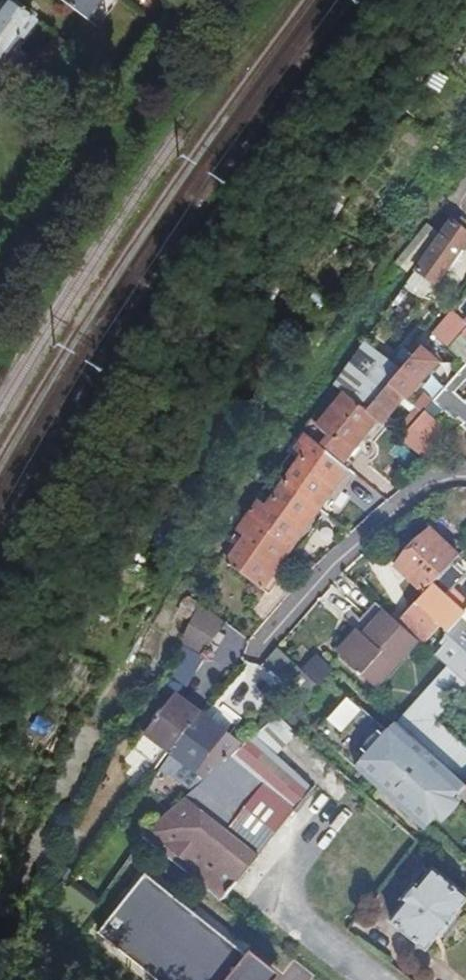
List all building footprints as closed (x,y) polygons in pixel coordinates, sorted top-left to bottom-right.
[(8,0),(0,0),(0,60),(32,18),(8,0)] [(95,20),(112,0),(71,0),(95,20)] [(12,105),(26,116),(31,110),(17,99),(12,105)] [(465,246),(465,231),(453,219),(434,246),(456,260),(465,246)] [(455,262),(456,260),(434,246),(418,270),(439,284),(455,262)] [(439,284),(418,270),(410,281),(431,296),(439,284)] [(454,312),(434,335),(455,353),(465,339),(465,322),(454,312)] [(455,353),(465,362),(465,339),(455,353)] [(391,385),(408,365),(399,358),(385,373),(373,364),(380,354),(366,344),(348,369),(336,385),(346,393),(368,410),(391,385)] [(407,399),(432,370),(436,373),(440,368),(437,365),(439,361),(423,348),(414,359),(408,365),(391,385),(406,397),(407,399)] [(434,403),(465,430),(465,366),(434,403)] [(385,423),(406,397),(391,385),(368,410),(346,393),(319,424),(312,419),(303,431),(310,435),(342,462),(378,419),(385,423)] [(408,433),(424,414),(420,409),(403,428),(408,433)] [(445,431),(424,414),(408,433),(403,439),(423,456),(445,431)] [(342,462),(310,435),(300,449),(306,454),(286,481),(320,508),(327,498),(334,503),(355,472),(342,462)] [(320,522),(314,517),(320,508),(286,481),(268,507),(262,502),(252,516),(293,547),(300,538),(306,542),(320,522)] [(293,547),(252,516),(242,530),(249,535),(230,562),(271,593),(293,561),(287,557),(293,547)] [(461,557),(433,530),(398,565),(427,592),(456,562),(461,557)] [(465,578),(465,571),(456,562),(427,592),(417,603),(443,626),(451,633),(465,616),(465,607),(452,595),(465,578)] [(341,652),(378,685),(420,640),(400,621),(377,601),(363,618),(354,610),(347,616),(360,629),(341,652)] [(426,645),(443,626),(417,603),(400,621),(420,640),(426,645)] [(182,646),(209,655),(223,616),(197,607),(182,646)] [(451,633),(455,637),(439,656),(450,666),(465,680),(465,616),(451,633)] [(169,677),(191,688),(206,659),(184,648),(169,677)] [(321,684),(279,648),(271,657),(266,663),(304,697),(321,684)] [(437,721),(465,688),(465,680),(450,666),(400,722),(465,782),(465,746),(437,721)] [(174,750),(204,711),(179,691),(149,731),(174,750)] [(349,768),(340,778),(412,841),(456,790),(384,728),(379,734),(343,703),(313,737),(349,768)] [(247,744),(204,711),(174,750),(210,777),(247,744)] [(262,731),(278,718),(274,714),(259,727),(262,731)] [(301,735),(280,716),(278,718),(262,731),(255,737),(280,758),(301,735)] [(299,806),(315,786),(280,758),(255,737),(247,744),(210,777),(189,795),(261,853),(297,808),(299,806)] [(261,853),(189,795),(164,816),(147,837),(224,899),(261,853)] [(465,902),(465,893),(435,869),(421,885),(417,882),(405,897),(408,901),(393,920),(428,948),(443,930),(444,931),(457,916),(456,915),(465,902)] [(149,874),(128,900),(180,942),(227,979),(236,979),(254,957),(149,874)] [(180,942),(128,900),(102,932),(104,934),(162,979),(227,979),(180,942)]
